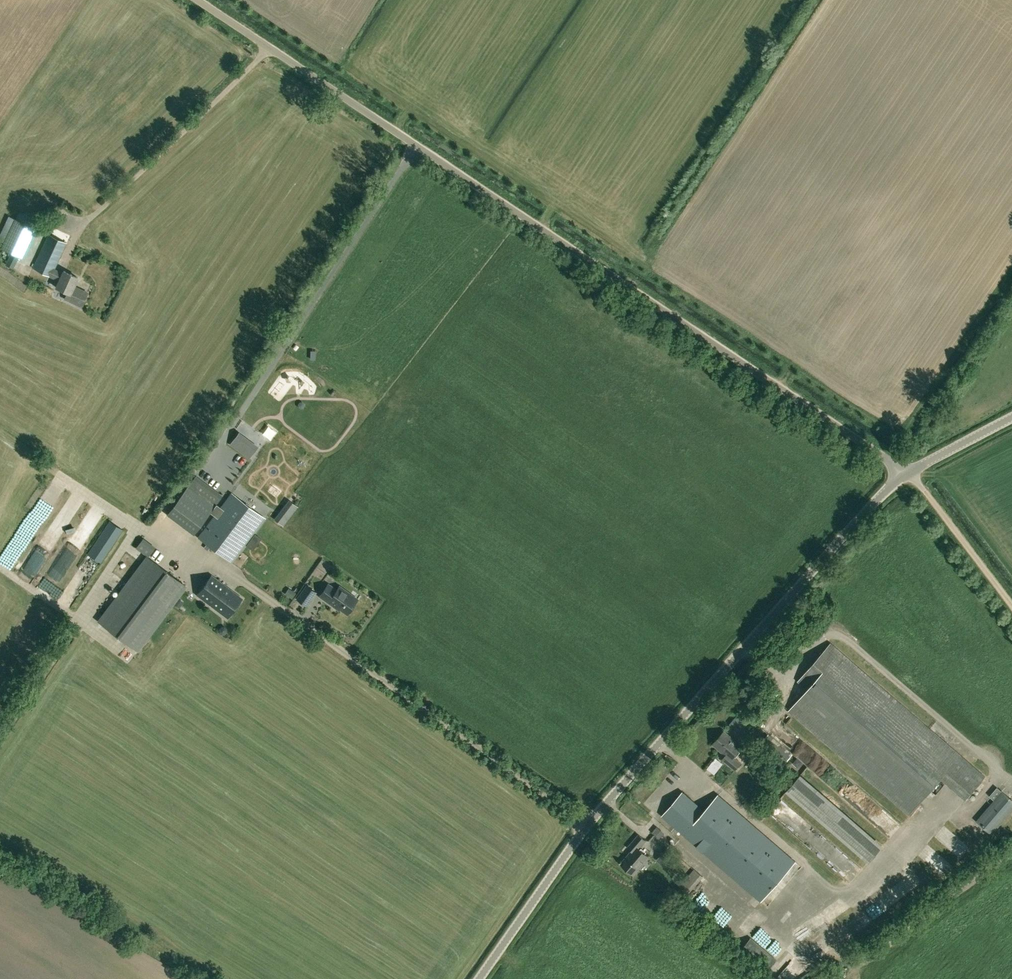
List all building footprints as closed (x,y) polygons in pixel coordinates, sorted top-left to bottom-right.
[(20,211),(16,218),(24,222),(27,215),(20,211)] [(23,257),(36,228),(24,222),(16,218),(15,218),(1,247),(11,252),(19,256),(23,257)] [(82,306),(88,292),(74,286),(78,277),(64,270),(62,274),(54,270),(67,242),(49,234),(33,268),(59,280),(56,287),(67,292),(64,298),(82,306)] [(19,256),(11,252),(5,264),(13,268),(19,256)] [(230,443),(240,451),(247,441),(238,433),(230,443)] [(189,487),(188,486),(167,515),(194,535),(215,506),(189,487)] [(233,562),(266,517),(233,493),(222,508),(217,504),(212,512),(216,515),(200,537),(233,562)] [(282,525),(290,515),(283,511),(276,520),(282,525)] [(87,528),(98,533),(100,528),(103,529),(105,523),(92,518),(87,528)] [(15,551),(23,556),(30,544),(21,539),(15,551)] [(147,540),(141,547),(151,556),(157,549),(147,540)] [(185,585),(147,557),(99,621),(137,649),(185,585)] [(228,617),(242,598),(212,575),(197,594),(228,617)] [(307,606),(317,592),(306,584),(296,599),(307,606)] [(348,613),(358,599),(339,586),(337,590),(328,584),(320,595),(334,605),(335,604),(348,613)] [(967,797),(984,777),(829,644),(797,681),(807,690),(789,711),(908,815),(942,775),(967,797)] [(735,769),(741,763),(733,756),(742,746),(724,731),(714,743),(726,754),(723,758),(735,769)] [(828,807),(798,780),(790,788),(820,815),(828,807)] [(752,807),(757,800),(736,785),(731,792),(752,807)] [(1011,811),(1011,798),(1003,790),(1002,791),(997,787),(990,796),(994,799),(976,820),(992,834),(1011,811)] [(704,811),(682,792),(662,815),(684,834),(704,811)] [(795,861),(718,794),(704,811),(684,834),(761,901),(795,861)] [(656,829),(662,836),(669,830),(662,823),(656,829)] [(634,874),(649,856),(639,847),(645,840),(639,834),(628,847),(632,850),(621,863),(634,874)] [(678,854),(673,850),(669,855),(665,851),(660,857),(670,866),(675,860),(674,859),(678,854)] [(682,901),(704,876),(694,868),(673,893),(682,901)] [(751,938),(741,950),(766,972),(777,960),(751,938)]
